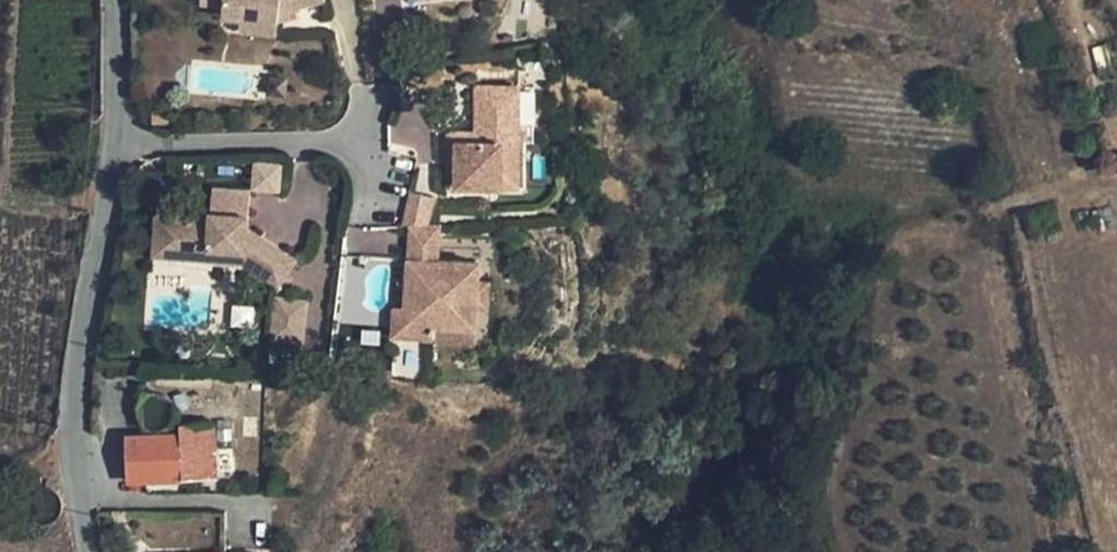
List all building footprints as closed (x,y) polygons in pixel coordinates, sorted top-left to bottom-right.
[(329,2),(329,0),(228,0),(228,5),(226,15),(243,17),(281,22),(282,14),(300,10),(300,8),(329,2)] [(281,22),(302,17),(300,10),(282,14),(281,22)] [(281,22),(243,17),(242,30),(279,35),(281,22)] [(478,143),(457,142),(457,158),(457,189),(504,189),(504,143),(520,144),(521,88),(479,87),(478,134),(478,143)] [(448,157),(457,158),(457,142),(478,143),(478,134),(449,134),(448,157)] [(286,190),(286,159),(255,160),(256,190),(286,190)] [(212,218),(169,215),(166,247),(246,254),(250,256),(245,265),(280,288),(297,262),(249,229),(243,229),(244,217),(250,218),(252,192),(214,189),(212,218)] [(250,256),(246,254),(166,247),(169,215),(158,214),(154,256),(245,265),(250,256)] [(440,224),(410,226),(405,308),(416,309),(415,326),(435,327),(476,329),(477,313),(479,281),(480,264),(438,262),(440,224)] [(491,282),(479,281),(477,313),(489,313),(491,282)] [(416,309),(405,308),(392,308),(390,337),(434,340),(435,327),(415,326),(416,309)] [(182,422),(183,431),(183,477),(217,475),(215,421),(182,422)] [(183,478),(183,477),(183,431),(127,434),(128,480),(183,478)]
